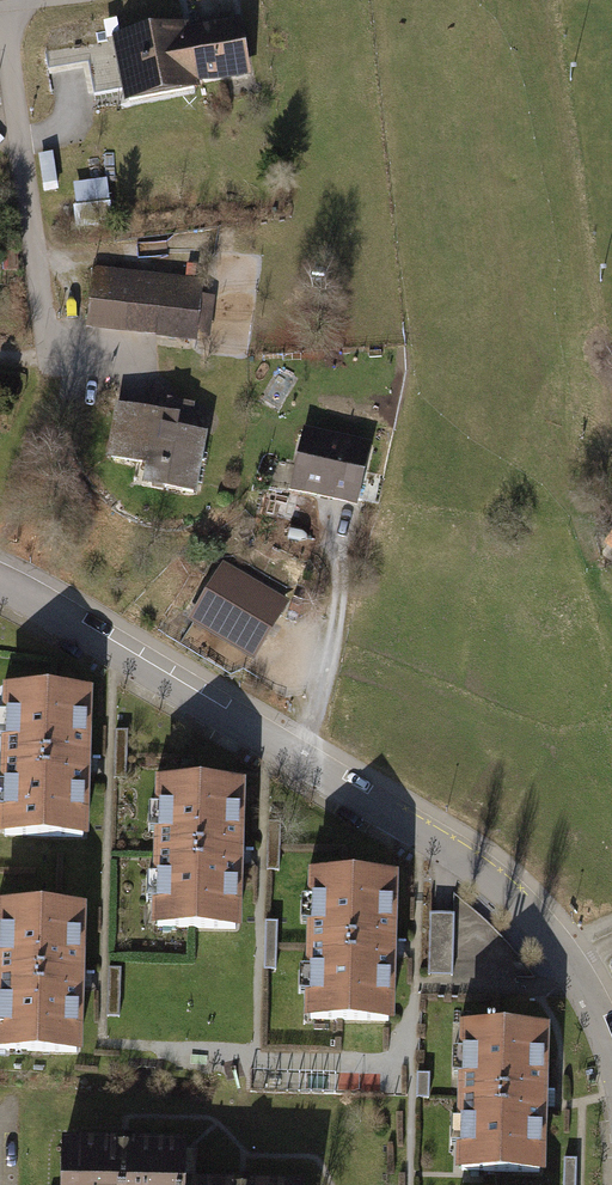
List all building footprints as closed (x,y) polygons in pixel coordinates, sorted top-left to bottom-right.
[(240,20),(187,30),(198,88),(252,77),(240,20)] [(186,26),(116,39),(128,106),(199,94),(198,88),(187,30),(186,26)] [(53,154),(40,155),(45,194),(58,192),(53,154)] [(107,180),(74,184),(78,210),(73,210),(76,232),(114,226),(107,180)] [(135,274),(95,268),(87,329),(127,334),(135,274)] [(163,277),(135,274),(127,334),(156,339),(163,277)] [(196,344),(204,282),(163,277),(156,339),(196,344)] [(164,418),(117,410),(108,461),(149,468),(145,490),(197,500),(208,438),(191,435),(196,406),(167,401),(164,418)] [(376,446),(304,434),(293,498),(364,510),(376,446)] [(293,606),(223,566),(189,625),(237,653),(258,665),(293,606)] [(3,682),(3,706),(7,706),(7,734),(1,734),(0,778),(4,778),(3,803),(0,803),(0,831),(89,833),(91,766),(94,685),(3,682)] [(128,729),(115,728),(114,777),(126,777),(128,729)] [(246,776),(155,775),(155,799),(161,800),(161,826),(154,826),(154,870),(158,870),(157,895),(153,895),(152,923),(243,925),(244,854),(246,776)] [(400,870),(311,868),(310,891),(314,891),(313,921),(309,921),(307,963),(312,963),(311,988),(307,987),(306,1015),(395,1018),(397,949),(400,870)] [(0,897),(0,926),(0,940),(0,1047),(83,1049),(85,981),(88,899),(0,897)] [(429,913),(429,962),(451,963),(452,913),(440,913),(429,913)] [(277,919),(268,919),(265,919),(264,967),(266,967),(275,967),(277,919)] [(547,1025),(456,1021),(451,1169),(541,1172),(544,1101),(547,1025)] [(430,1071),(418,1071),(417,1096),(430,1097),(430,1071)] [(183,1177),(184,1142),(125,1141),(64,1139),(63,1184),(183,1184),(183,1177)] [(307,1180),(243,1177),(183,1177),(183,1184),(307,1184),(307,1180)]
